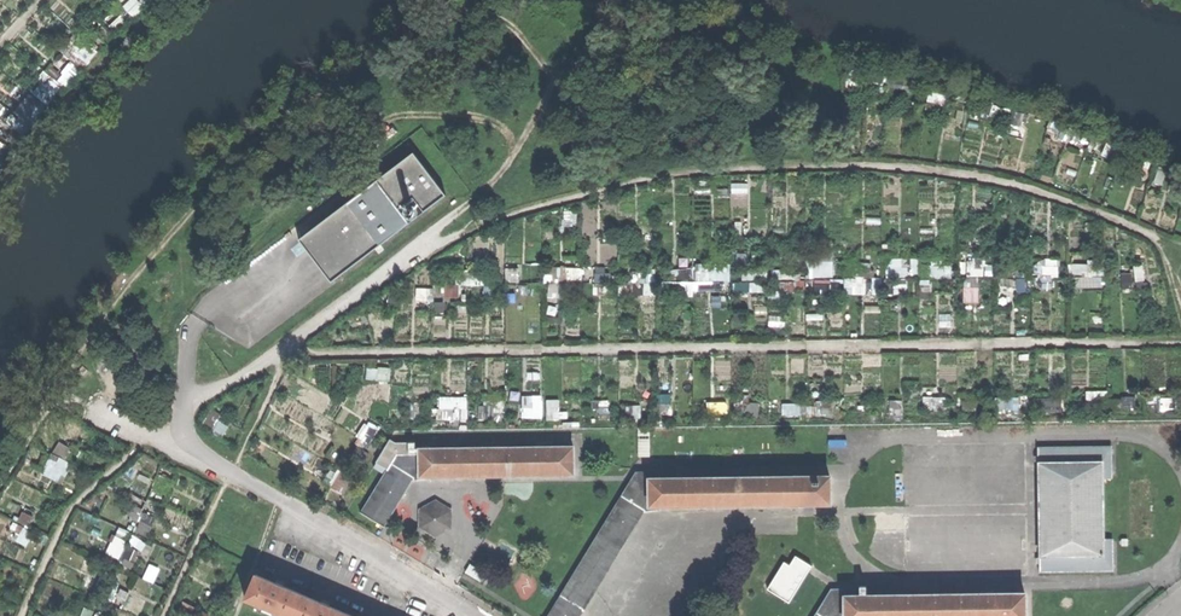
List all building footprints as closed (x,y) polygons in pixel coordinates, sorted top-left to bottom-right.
[(139,1),(130,6),(135,16),(144,11),(139,1)] [(74,61),(63,72),(54,63),(39,77),(43,82),(5,119),(20,135),(85,73),(74,61)] [(735,191),(742,191),(742,192),(751,192),(751,182),(735,182),(735,191)] [(294,246),(323,284),(354,261),(360,256),(362,259),(365,257),(363,254),(372,247),(374,250),(376,248),(375,245),(384,238),(386,241),(389,238),(387,236),(396,229),(398,232),(401,229),(399,227),(401,225),(406,221),(377,183),(294,246)] [(405,231),(401,225),(399,227),(401,229),(398,232),(396,229),(387,236),(389,238),(386,241),(384,238),(375,245),(376,248),(374,250),(372,247),(363,254),(365,257),(362,259),(360,256),(354,261),(358,266),(405,231)] [(889,275),(910,274),(910,257),(889,258),(889,275)] [(1062,274),(1061,258),(1037,259),(1037,274),(1062,274)] [(815,260),(816,276),(836,275),(835,259),(815,260)] [(733,279),(733,261),(698,263),(699,281),(733,279)] [(1078,275),(1078,286),(1106,286),(1105,263),(1075,263),(1076,275),(1078,275)] [(1137,265),(1139,288),(1147,287),(1145,264),(1137,265)] [(954,276),(954,265),(933,265),(934,277),(954,276)] [(678,280),(698,279),(698,268),(678,268),(678,280)] [(881,292),(881,276),(847,277),(847,293),(881,292)] [(966,302),(982,302),(981,286),(966,286),(966,302)] [(371,365),(369,377),(391,380),(393,368),(371,365)] [(440,418),(470,418),(469,395),(440,396),(440,418)] [(524,397),(525,418),(546,417),(545,396),(524,397)] [(1040,409),(1063,406),(1062,396),(1039,399),(1040,409)] [(549,398),(549,419),(562,419),(561,398),(549,398)] [(213,410),(205,424),(224,435),(232,421),(213,410)] [(571,446),(429,448),(429,446),(418,446),(418,449),(418,453),(412,453),(413,445),(388,438),(371,464),(383,472),(358,511),(381,524),(410,480),(418,480),(430,480),(430,475),(572,473),(571,446)] [(61,440),(43,471),(64,483),(75,462),(66,457),(72,446),(61,440)] [(1104,535),(1104,475),(1113,475),(1113,445),(1036,446),(1036,461),(1039,461),(1039,551),(1036,551),(1037,569),(1114,568),(1114,535),(1104,535)] [(642,509),(659,509),(659,504),(828,501),(828,474),(658,477),(658,469),(634,470),(545,615),(577,615),(642,509)] [(418,506),(416,524),(432,533),(448,525),(450,507),(434,498),(418,506)] [(121,558),(133,532),(121,527),(109,552),(121,558)] [(464,572),(480,581),(485,572),(470,563),(464,572)] [(300,594),(281,586),(282,585),(277,583),(273,581),(273,582),(254,574),(243,598),(285,615),(290,615),(300,594)] [(1022,591),(854,594),(854,586),(829,586),(811,615),(1023,615),(1022,591)] [(327,606),(327,604),(323,602),(319,601),(318,602),(300,594),(290,615),(345,615),(346,614),(327,606)]
